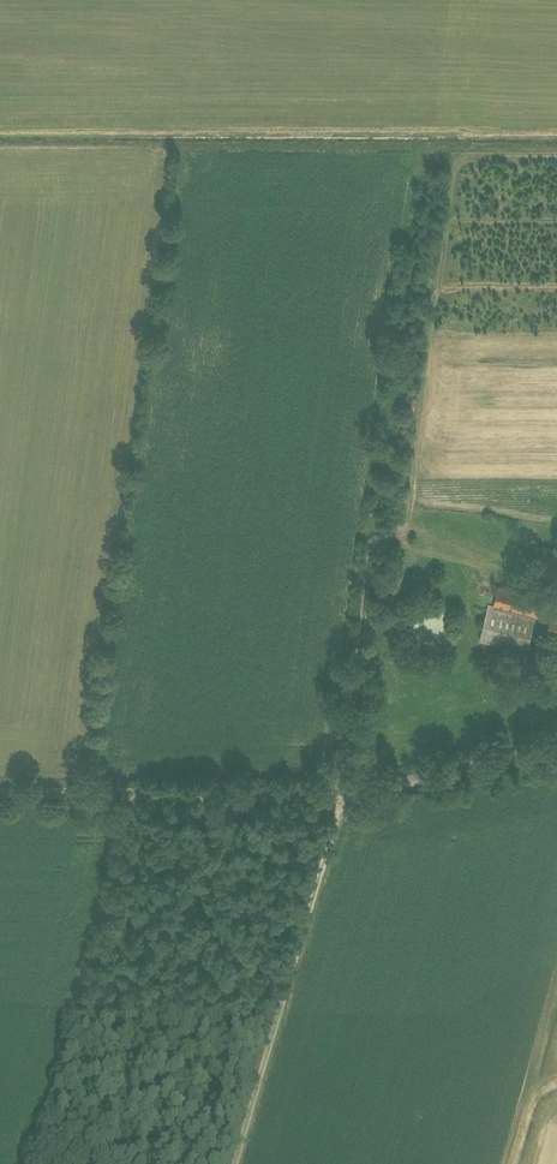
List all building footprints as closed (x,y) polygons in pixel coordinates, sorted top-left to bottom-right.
[(488,604),(480,639),(527,649),(533,622),(539,623),(542,606),(496,596),(494,605),(488,604)] [(546,633),(556,636),(556,619),(550,617),(546,633)]
